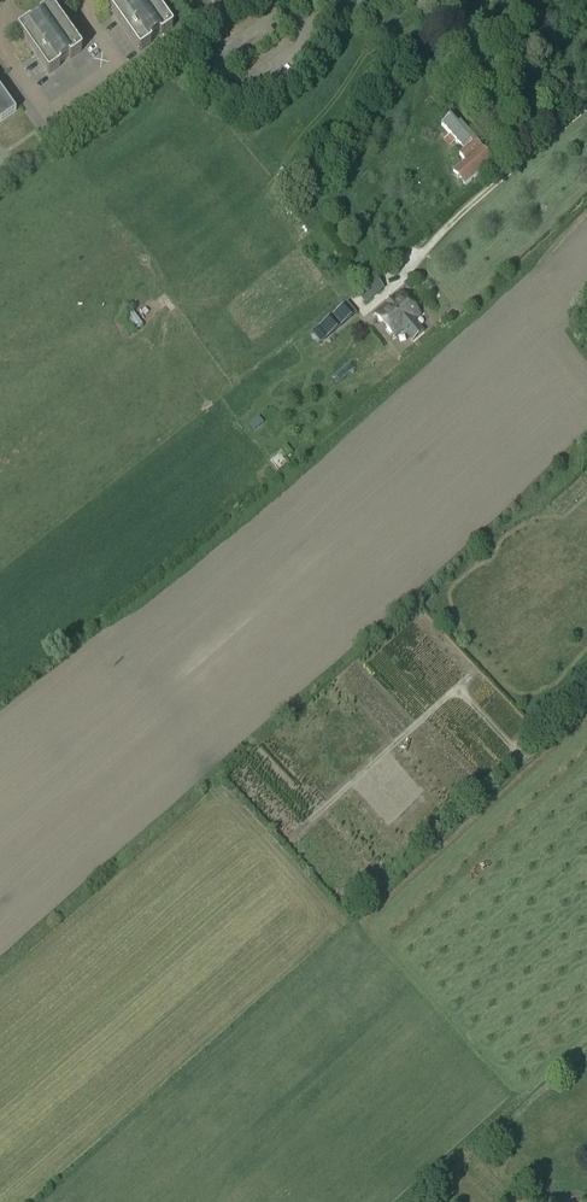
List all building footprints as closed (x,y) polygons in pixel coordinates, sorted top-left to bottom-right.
[(123,1),(122,0),(119,0),(110,7),(109,7),(110,9),(119,22),(120,23),(119,23),(129,36),(130,37),(129,37),(139,50),(140,51),(141,51),(151,44),(152,43),(151,42),(151,41),(160,35),(161,36),(162,36),(173,29),(172,28),(173,28),(173,27),(173,26),(164,13),(163,13),(163,12),(154,0),(124,0),(123,1)] [(52,8),(51,7),(50,8),(50,7),(40,15),(39,15),(40,17),(41,18),(38,19),(37,19),(36,18),(35,18),(34,19),(34,20),(33,20),(33,21),(33,22),(34,23),(31,24),(31,23),(30,23),(30,22),(29,23),(18,30),(18,31),(18,32),(27,45),(28,45),(28,46),(37,59),(38,59),(38,60),(47,73),(48,73),(48,74),(49,74),(50,74),(60,67),(61,66),(60,65),(60,64),(69,58),(70,59),(71,59),(81,52),(81,51),(82,51),(81,50),(82,49),(72,36),(71,35),(72,35),(62,22),(61,21),(62,21),(52,8)] [(16,111),(0,89),(0,122),(16,111)] [(456,126),(450,118),(441,125),(461,148),(456,153),(465,164),(453,174),(465,187),(492,164),(460,126),(459,126),(457,124),(456,126)] [(384,289),(375,278),(358,292),(367,303),(371,299),(370,297),(377,291),(379,292),(384,289)] [(421,315),(402,292),(392,300),(391,300),(388,302),(417,338),(424,332),(414,321),(421,315)] [(353,316),(356,313),(347,302),(344,304),(318,327),(328,337),(353,316)] [(417,338),(388,302),(387,303),(387,304),(375,314),(394,338),(404,330),(407,328),(411,332),(406,337),(411,343),(417,338)] [(135,332),(144,326),(132,310),(123,316),(135,332)] [(258,417),(249,425),(254,431),(264,423),(258,417)]
